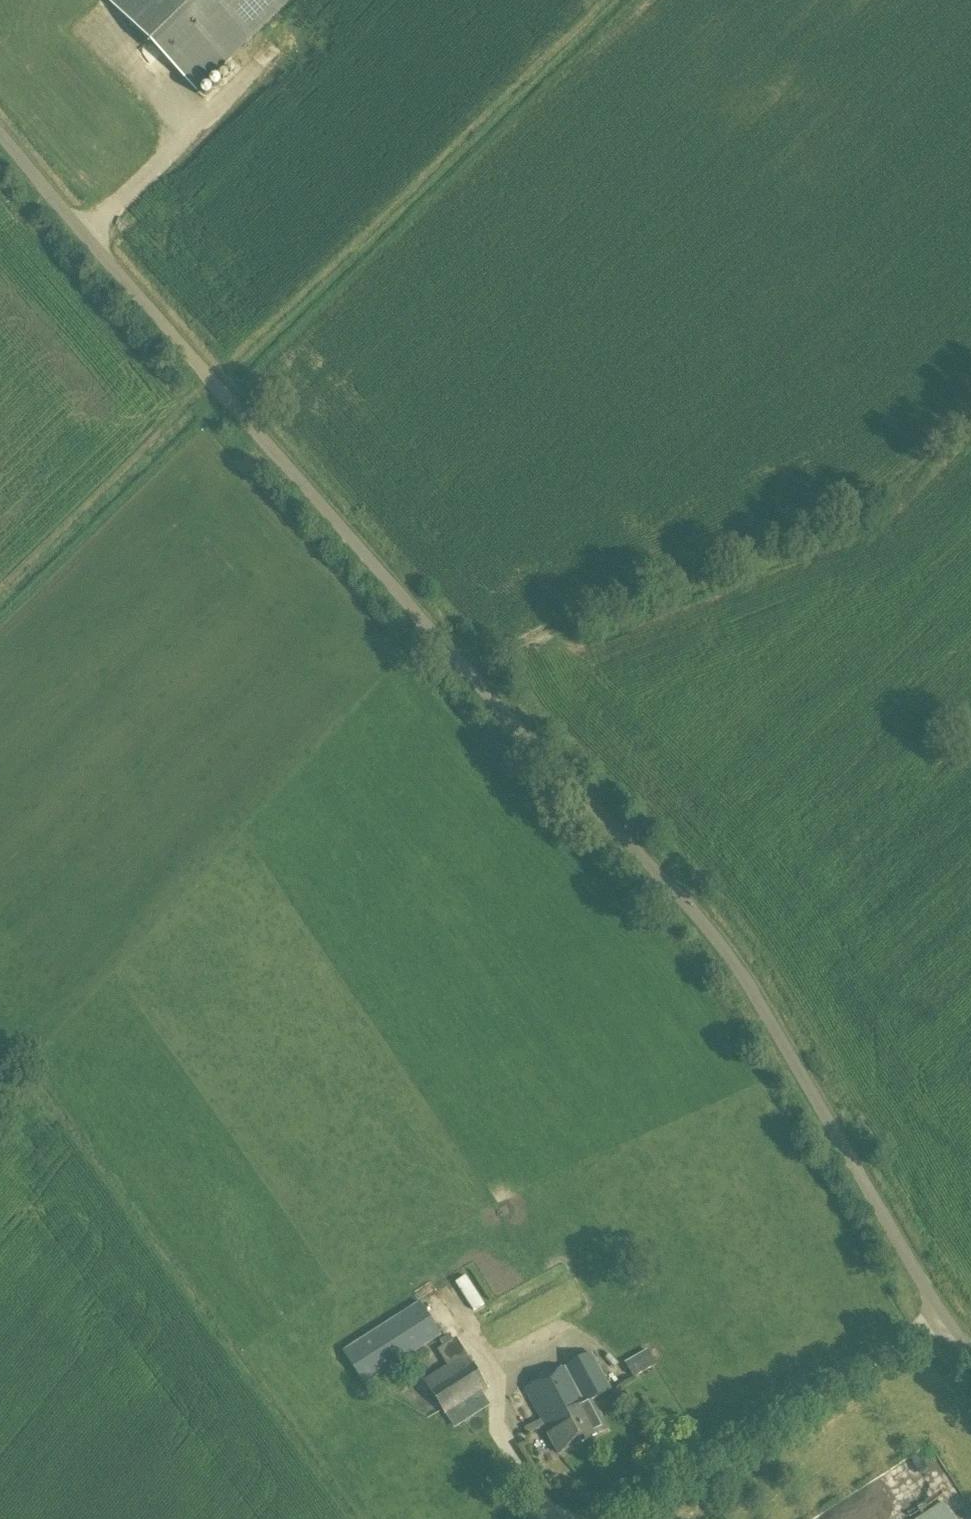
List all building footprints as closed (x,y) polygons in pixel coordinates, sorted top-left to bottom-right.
[(199,93),(294,0),(109,0),(199,93)] [(364,1385),(441,1336),(420,1301),(343,1351),(364,1385)] [(454,1427),(488,1405),(481,1395),(489,1389),(456,1337),(437,1350),(446,1365),(423,1380),(454,1427)] [(634,1378),(656,1365),(648,1350),(625,1363),(634,1378)] [(606,1429),(591,1400),(610,1389),(591,1353),(526,1389),(542,1419),(524,1428),(527,1434),(545,1425),(550,1434),(548,1436),(559,1455),(606,1429)] [(944,1502),(918,1518),(955,1518),(944,1502)]
